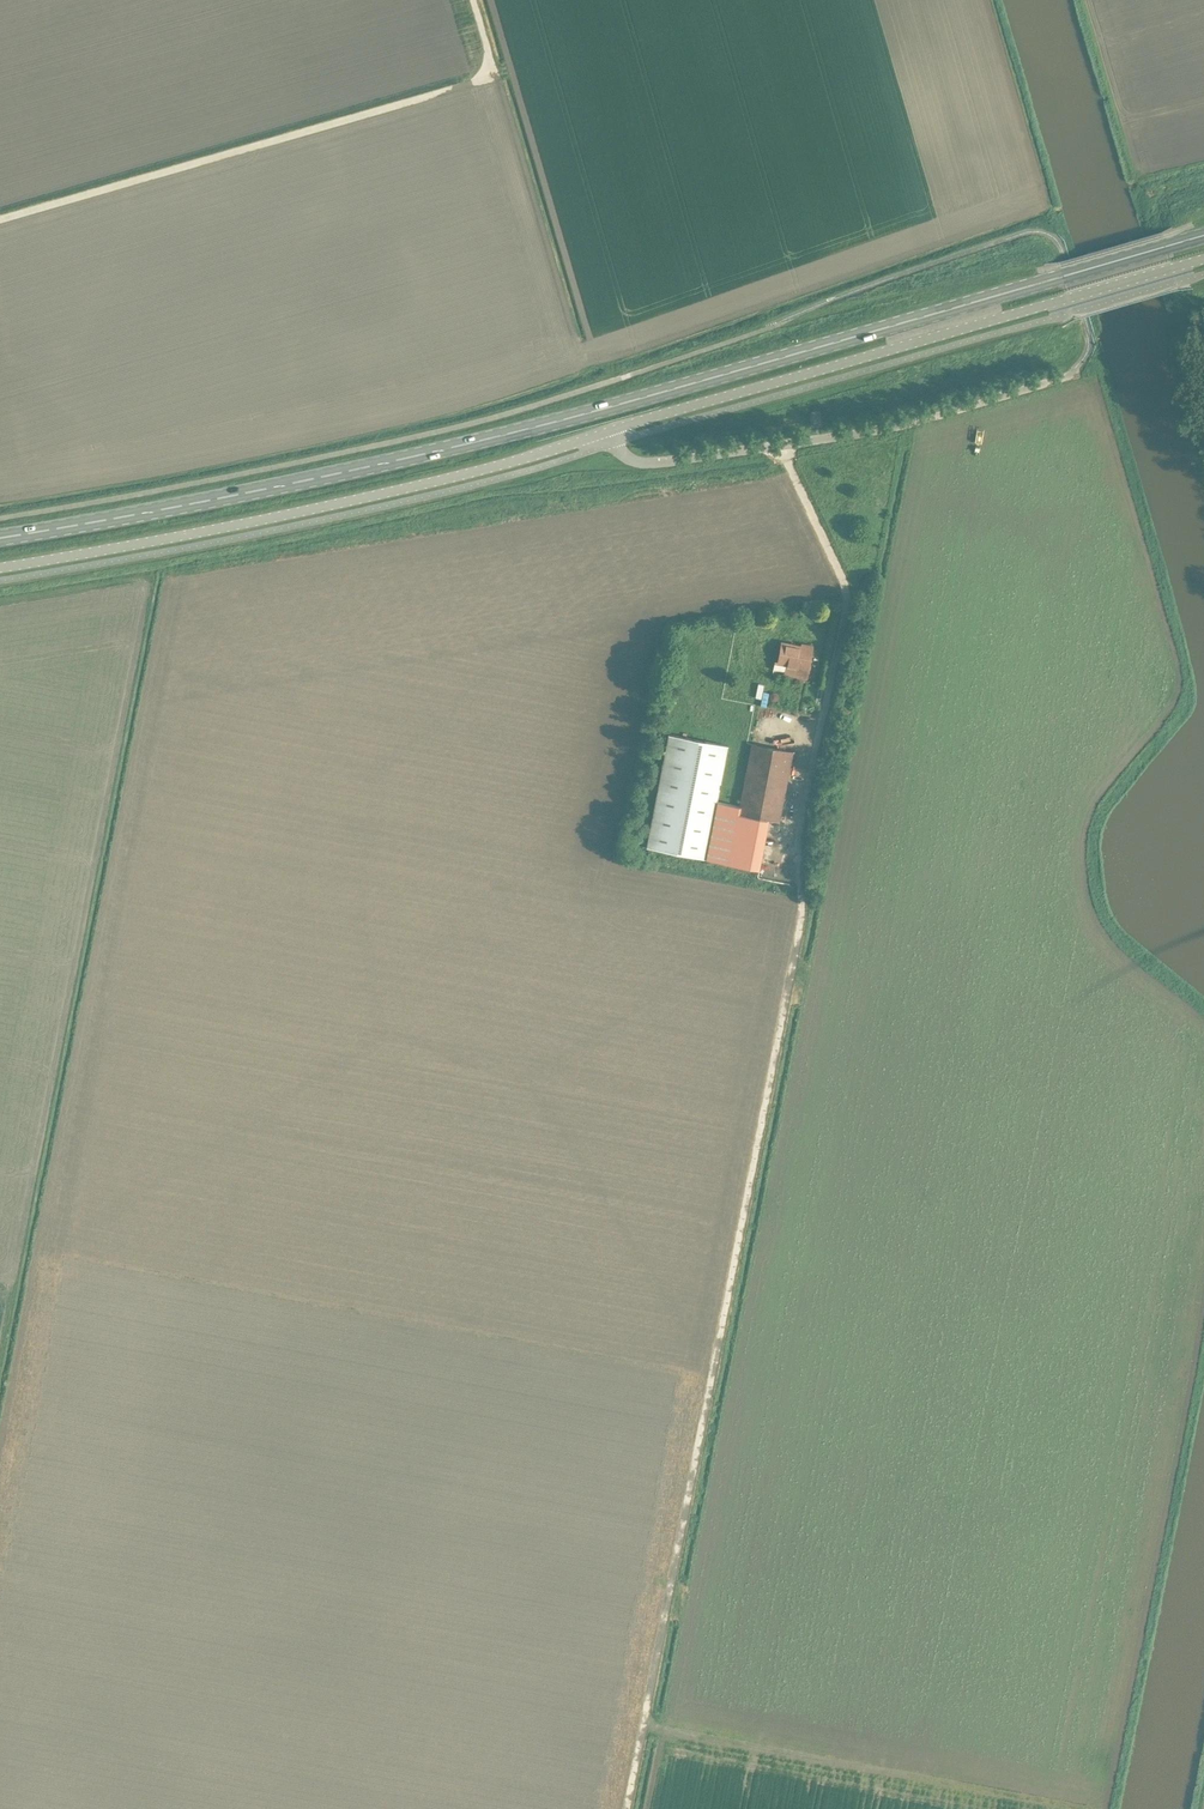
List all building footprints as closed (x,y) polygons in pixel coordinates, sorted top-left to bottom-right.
[(811,408),(811,425),(820,425),(820,408),(811,408)] [(807,675),(813,646),(802,644),(801,646),(781,642),(778,663),(787,664),(785,674),(797,676),(798,673),(807,675)] [(668,734),(646,847),(705,858),(717,801),(727,745),(668,734)] [(752,744),(740,806),(739,813),(768,819),(779,821),(792,752),(752,744)] [(740,806),(717,801),(705,858),(758,869),(768,819),(739,813),(740,806)]
